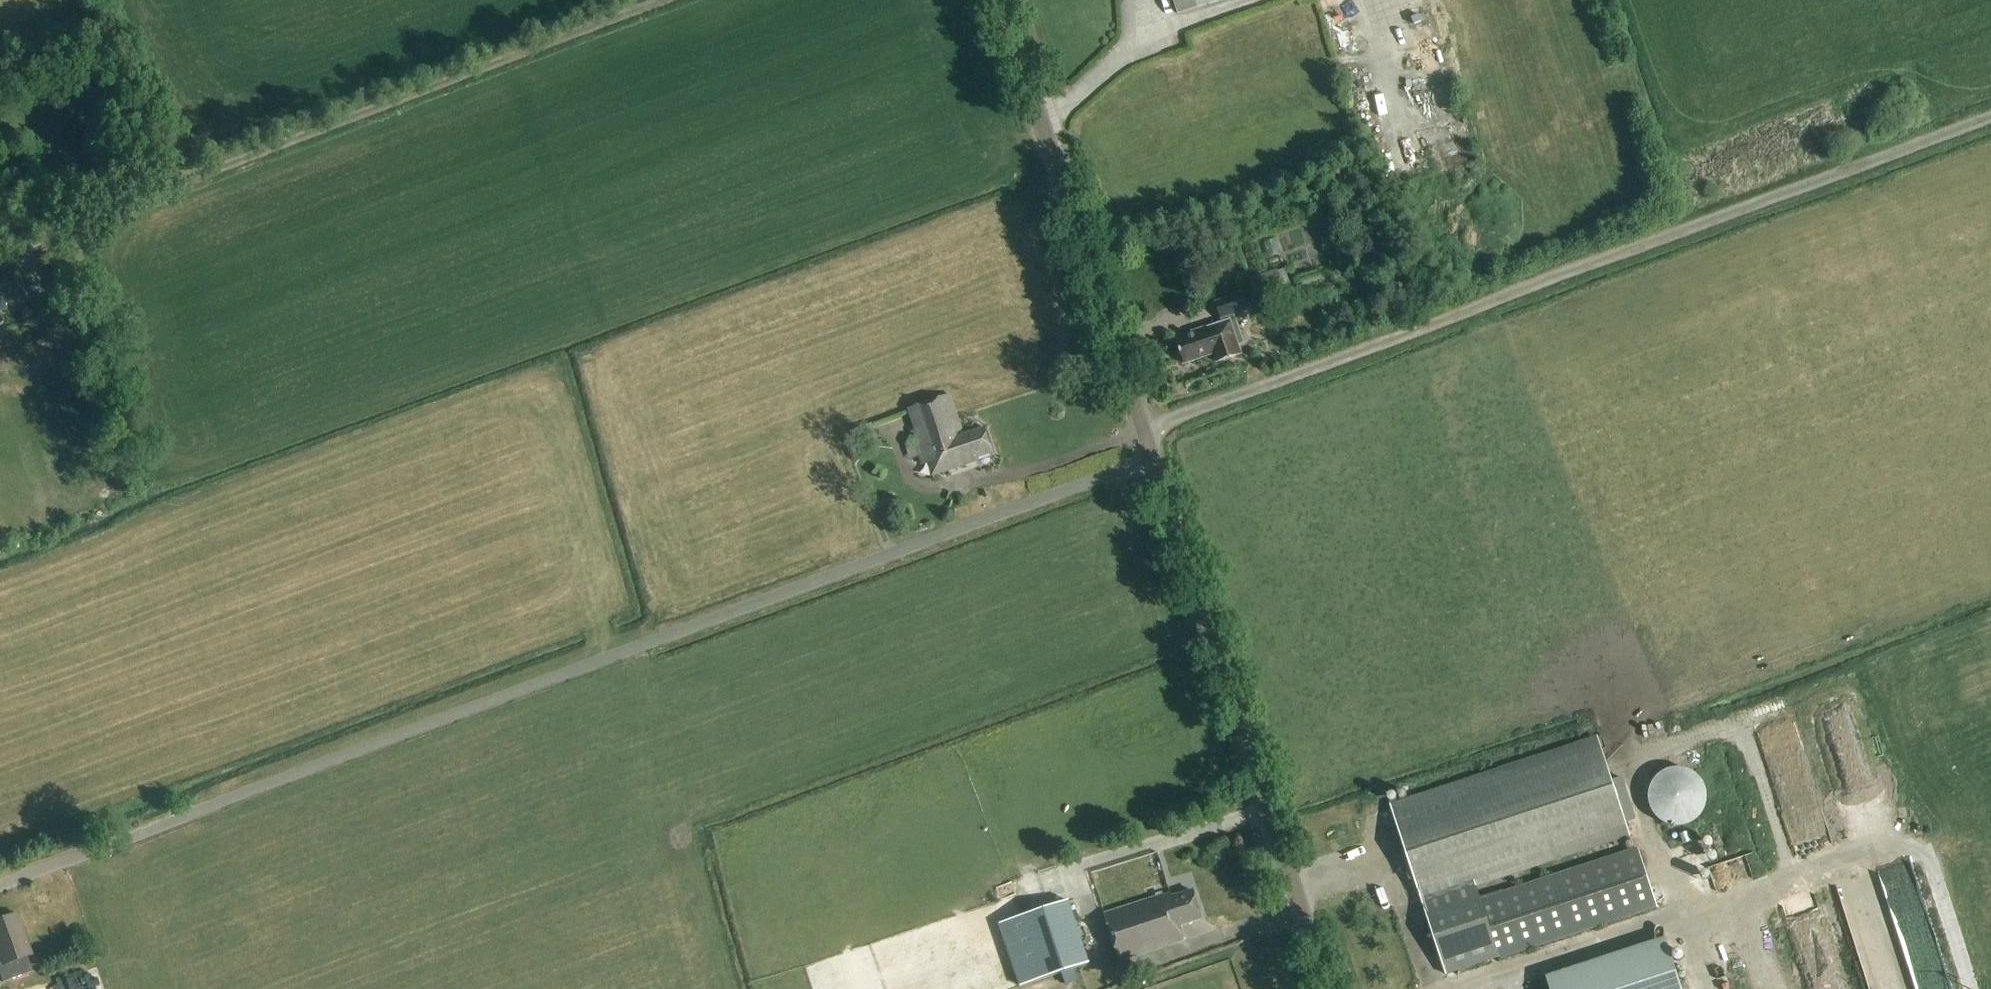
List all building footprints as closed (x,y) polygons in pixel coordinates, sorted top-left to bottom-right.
[(1177,15),(1221,0),(1172,0),(1177,15)] [(1360,271),(1378,266),(1374,254),(1356,260),(1360,271)] [(7,309),(5,305),(26,297),(15,267),(0,272),(0,312),(7,309)] [(1256,299),(1284,290),(1277,270),(1249,279),(1256,299)] [(1192,336),(1176,341),(1184,365),(1214,355),(1217,364),(1241,356),(1235,339),(1241,337),(1236,320),(1235,320),(1234,315),(1249,310),(1244,295),(1216,305),(1221,320),(1223,325),(1207,330),(1207,329),(1192,334),(1192,336)] [(907,410),(914,431),(911,432),(922,465),(927,464),(932,478),(994,457),(984,429),(964,436),(950,396),(907,410)] [(1599,742),(1391,810),(1413,878),(1420,899),(1446,975),(1655,907),(1637,852),(1480,903),(1474,885),(1628,834),(1599,742)] [(1653,781),(1649,789),(1648,798),(1649,807),(1653,815),(1660,822),(1668,826),(1677,828),(1686,826),(1694,822),(1701,815),(1705,807),(1706,798),(1705,789),(1701,781),(1694,774),(1686,770),(1677,769),(1668,770),(1660,774),(1653,781)] [(1202,920),(1193,892),(1178,897),(1177,895),(1171,897),(1170,894),(1106,915),(1121,961),(1185,940),(1181,927),(1202,920)] [(1069,901),(1000,924),(1020,987),(1089,964),(1069,901)] [(17,914),(0,920),(0,964),(0,977),(2,983),(33,972),(27,957),(32,956),(17,914)] [(1550,982),(1553,988),(1683,988),(1668,944),(1550,982)]
